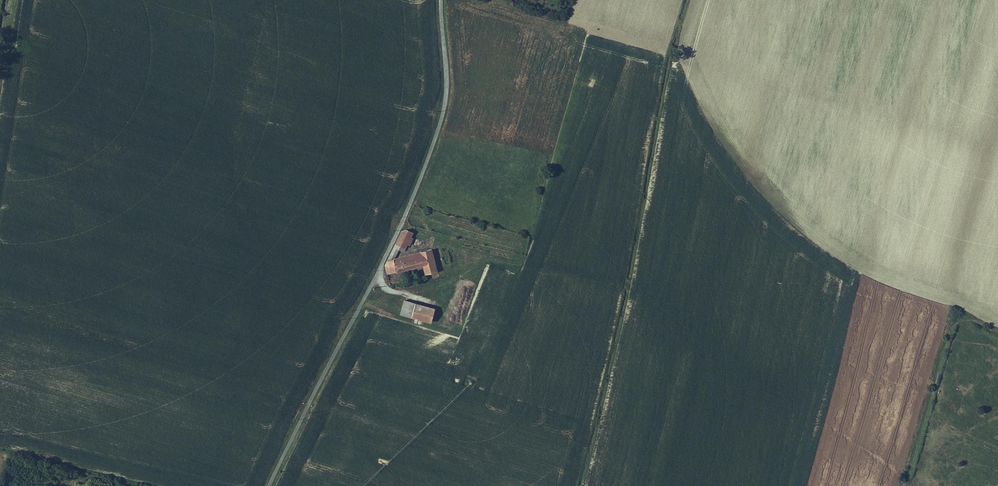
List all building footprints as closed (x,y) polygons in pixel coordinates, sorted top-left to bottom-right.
[(399,227),(382,262),(384,270),(421,261),(423,270),(434,267),(429,246),(392,255),(390,256),(395,245),(396,246),(398,242),(403,245),(405,240),(407,240),(410,235),(408,234),(410,230),(410,229),(404,227),(399,227)] [(400,309),(411,313),(416,300),(415,299),(405,295),(400,309)] [(416,300),(411,313),(430,319),(434,305),(415,299),(416,300)]
